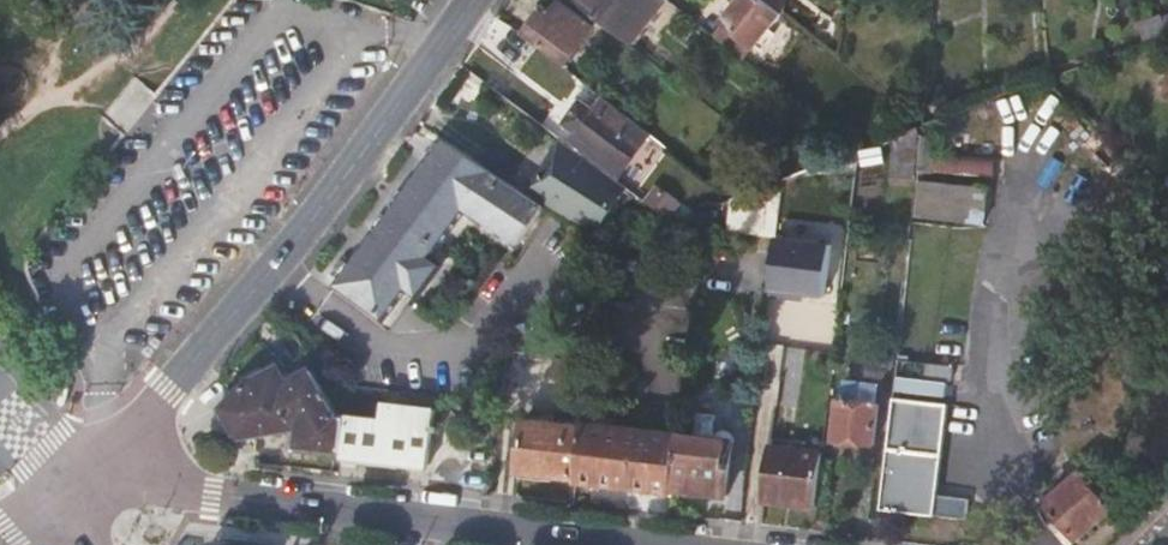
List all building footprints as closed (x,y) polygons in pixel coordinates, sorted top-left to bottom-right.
[(540,9),(521,35),(563,68),(594,29),(558,0),(547,14),(540,9)] [(576,1),(630,44),(665,0),(577,0),(576,1)] [(782,13),(780,12),(765,0),(739,0),(721,22),(723,24),(752,47),(754,49),(782,13)] [(780,12),(783,0),(765,0),(780,12)] [(1145,43),(1167,35),(1167,32),(1163,16),(1139,25),(1145,43)] [(743,59),(752,47),(723,24),(713,35),(743,59)] [(635,142),(644,131),(601,97),(576,130),(589,139),(625,168),(642,147),(635,142)] [(890,182),(914,185),(915,177),(921,127),(895,137),(890,182)] [(519,242),(542,204),(523,191),(444,139),(337,285),(381,316),(404,285),(416,293),(439,262),(428,254),(464,205),(519,242)] [(615,180),(625,168),(589,139),(579,151),(615,180)] [(561,142),(523,191),(542,204),(584,231),(591,221),(599,226),(623,189),(561,142)] [(885,161),(878,143),(860,150),(867,167),(885,161)] [(980,184),(915,177),(914,185),(911,215),(978,222),(980,184)] [(728,226),(776,234),(784,178),(734,197),(728,226)] [(660,212),(670,220),(683,202),(673,195),(660,212)] [(769,290),(825,297),(833,239),(777,232),(769,290)] [(923,376),(935,378),(936,364),(924,362),(923,376)] [(296,448),(339,453),(343,415),(339,414),(320,378),(312,364),(288,380),(279,364),(259,378),(257,375),(234,394),(231,390),(214,404),(225,424),(235,443),(254,441),(254,435),(298,430),(296,448)] [(936,364),(935,378),(949,379),(950,367),(936,364)] [(900,374),(897,391),(948,399),(951,382),(900,374)] [(64,382),(60,384),(56,400),(59,404),(63,402),(67,386),(64,382)] [(946,403),(890,396),(878,507),(933,514),(946,403)] [(878,403),(839,398),(835,439),(875,444),(878,403)] [(381,418),(343,415),(339,453),(399,460),(430,464),(438,409),(384,402),(381,418)] [(518,472),(575,479),(582,426),(525,419),(518,472)] [(678,432),(583,421),(582,426),(575,479),(670,492),(678,432)] [(733,439),(678,432),(670,492),(725,498),(733,439)] [(764,502),(814,508),(822,448),(772,442),(764,502)] [(1077,539),(1115,506),(1083,468),(1047,500),(1077,539)]
